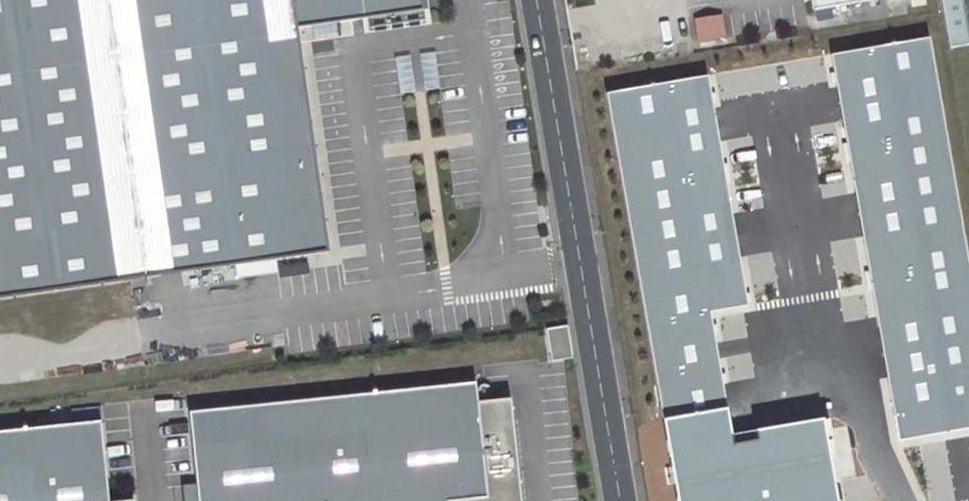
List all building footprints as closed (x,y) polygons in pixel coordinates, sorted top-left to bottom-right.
[(276,261),(332,253),(300,29),(426,11),(425,0),(0,0),(0,300),(276,261)] [(691,19),(698,44),(726,35),(719,10),(691,19)] [(706,500),(905,500),(899,470),(883,473),(871,402),(888,399),(928,393),(902,241),(863,247),(859,222),(810,230),(808,214),(800,166),(814,163),(848,157),(831,53),(637,85),(706,500)] [(822,212),(814,163),(800,166),(808,214),(822,212)] [(549,328),(554,361),(575,357),(570,325),(549,328)] [(193,413),(203,500),(525,500),(517,419),(484,422),(480,383),(193,413)] [(888,399),(871,402),(883,473),(899,470),(888,399)] [(0,432),(0,500),(113,500),(105,422),(0,432)]
